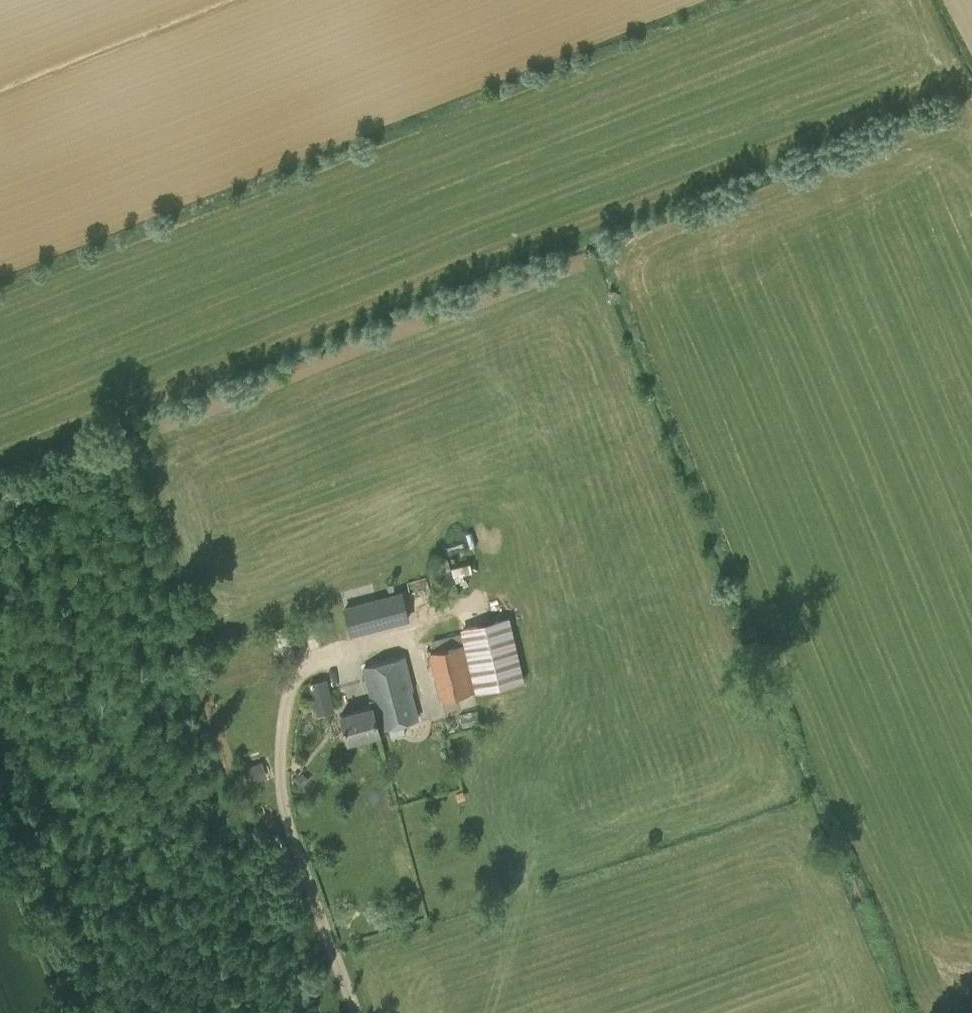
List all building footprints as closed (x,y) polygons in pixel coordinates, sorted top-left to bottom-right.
[(401,593),(343,608),(350,634),(408,619),(401,593)] [(463,644),(428,652),(440,701),(524,681),(509,617),(460,629),(463,644)] [(368,700),(370,708),(341,716),(348,741),(378,732),(377,729),(417,719),(409,690),(411,690),(402,657),(363,668),(372,699),(368,700)] [(325,680),(309,685),(314,704),(330,700),(325,680)] [(414,764),(409,731),(392,734),(398,766),(414,764)] [(260,764),(243,770),(247,782),(264,775),(260,764)]
